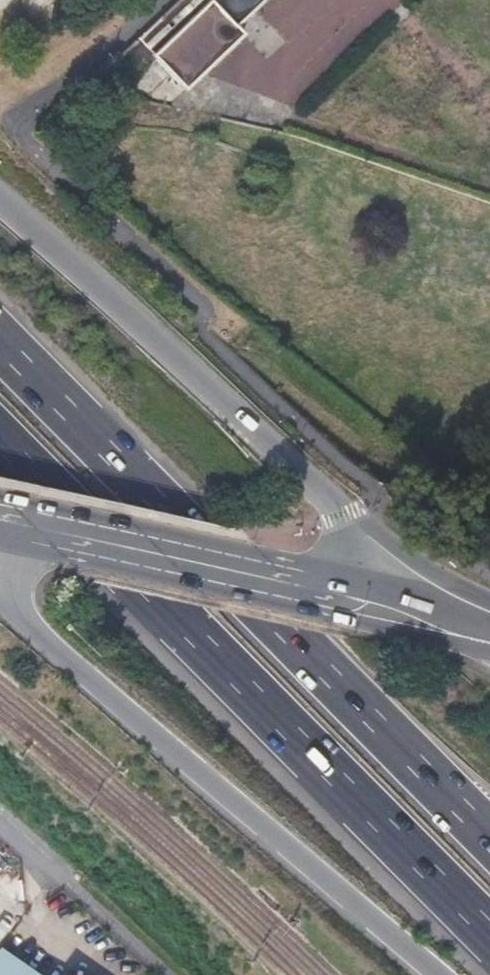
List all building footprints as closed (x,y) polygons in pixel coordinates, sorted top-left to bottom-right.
[(135,41),(159,68),(180,90),(238,35),(230,25),(259,0),(179,0),(135,41)] [(159,68),(135,41),(82,91),(123,102),(159,68)] [(0,957),(0,974),(26,974),(0,957)]
